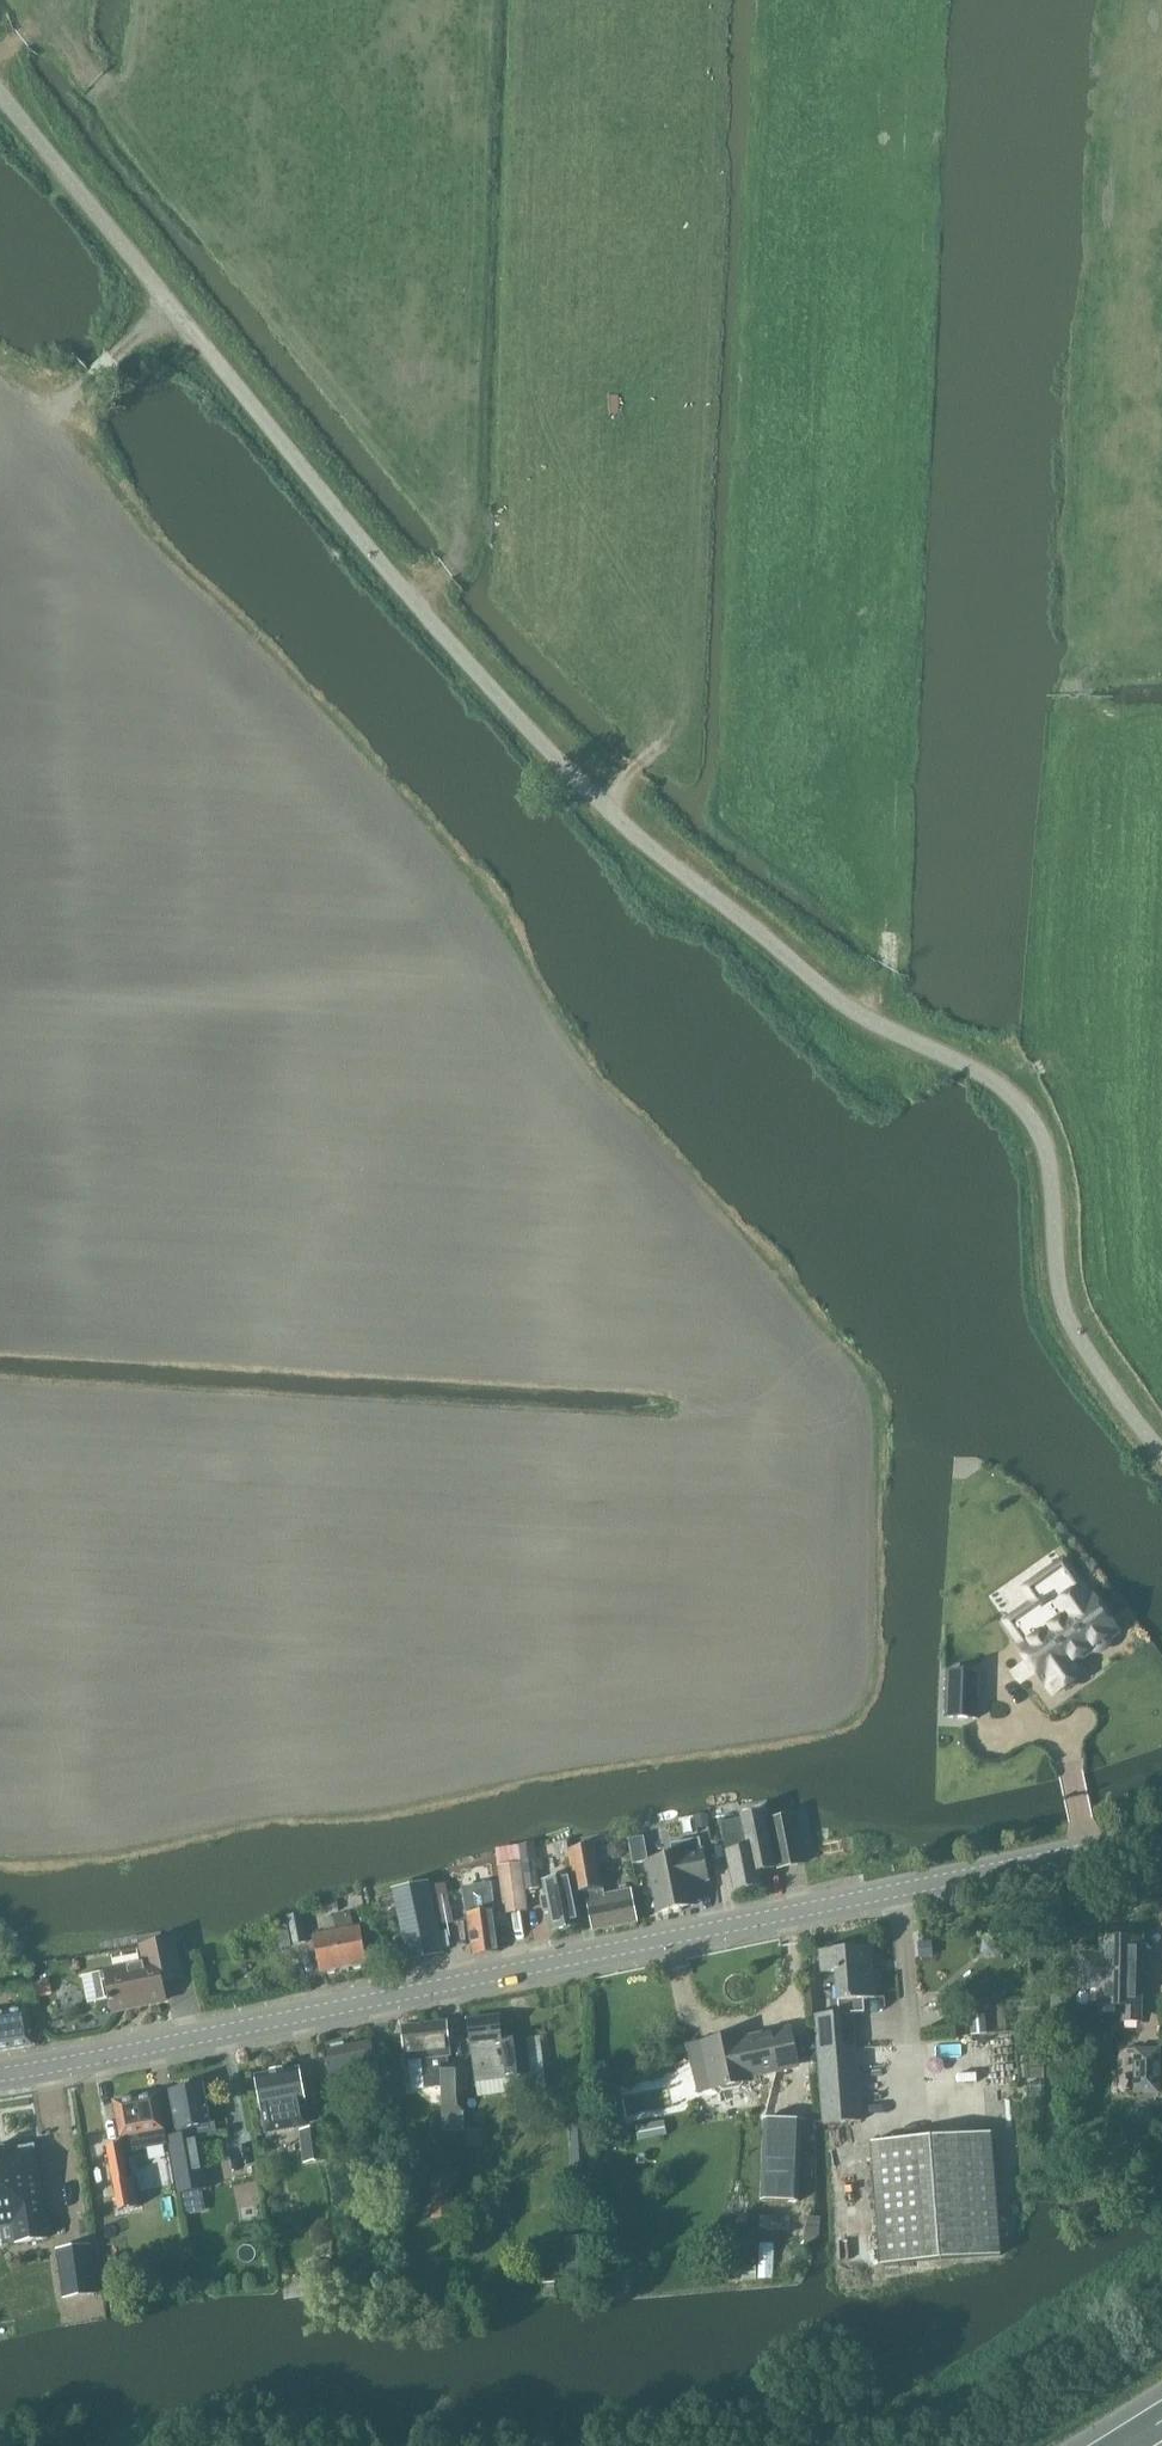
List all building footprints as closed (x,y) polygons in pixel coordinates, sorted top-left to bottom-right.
[(1092,1648),(1095,1651),(1109,1644),(1109,1636),(1117,1631),(1093,1597),(1083,1583),(1049,1607),(1059,1621),(1047,1630),(1043,1625),(1038,1624),(1033,1624),(1028,1626),(1024,1630),(1022,1635),(1019,1650),(1043,1683),(1047,1681),(1056,1694),(1081,1676),(1072,1663),(1092,1648)] [(949,1672),(947,1718),(978,1719),(980,1674),(949,1672)] [(723,1820),(735,1890),(760,1885),(757,1870),(772,1868),(763,1813),(723,1820)] [(707,1814),(694,1816),(697,1829),(709,1827),(707,1814)] [(805,1863),(795,1814),(769,1820),(779,1868),(805,1863)] [(651,1829),(636,1828),(634,1850),(650,1851),(651,1829)] [(674,1855),(648,1860),(657,1912),(695,1905),(691,1883),(709,1880),(703,1849),(700,1838),(671,1843),(674,1855)] [(612,1843),(608,1848),(609,1855),(615,1859),(621,1858),(625,1853),(624,1846),(619,1842),(612,1843)] [(534,1843),(520,1845),(522,1865),(525,1886),(525,1888),(539,1887),(539,1884),(536,1863),(534,1843)] [(576,1894),(586,1892),(593,1931),(638,1923),(632,1891),(602,1896),(594,1847),(569,1851),(576,1894)] [(522,1865),(501,1867),(506,1914),(528,1911),(525,1888),(522,1865)] [(546,1896),(540,1897),(543,1913),(549,1911),(553,1929),(579,1924),(570,1875),(544,1879),(546,1896)] [(431,1887),(430,1883),(396,1889),(409,1960),(442,1954),(436,1924),(468,1919),(475,1956),(500,1953),(491,1891),(449,1899),(446,1884),(431,1887)] [(326,1935),(314,1937),(321,1973),(327,1972),(330,1974),(336,1973),(338,1970),(353,1967),(355,1969),(361,1967),(363,1965),(368,1964),(360,1926),(353,1928),(351,1914),(334,1918),(323,1920),(326,1935)] [(288,1922),(292,1946),(307,1943),(303,1915),(287,1917),(288,1922)] [(933,1941),(920,1942),(921,1958),(934,1957),(933,1941)] [(145,1964),(94,1974),(99,2001),(109,1999),(110,2001),(112,2000),(114,2011),(166,2001),(162,1981),(181,1978),(174,1942),(142,1948),(145,1964)] [(1124,2020),(1138,2020),(1139,1944),(1104,1944),(1104,1957),(1083,1957),(1083,1979),(1102,1979),(1102,2001),(1124,2001),(1124,2020)] [(839,2001),(840,2013),(816,2014),(824,2125),(861,2122),(853,2014),(864,2013),(863,2000),(875,1999),(872,1947),(820,1951),(822,1973),(835,1972),(837,2001),(839,2001)] [(48,1980),(36,1982),(39,1996),(51,1993),(48,1980)] [(1002,1993),(989,1994),(990,2008),(1002,2007),(1002,1993)] [(31,2046),(25,2009),(0,2012),(0,2051),(31,2046)] [(500,2015),(469,2019),(475,2062),(506,2059),(508,2075),(531,2072),(527,2037),(503,2040),(500,2015)] [(447,2022),(402,2027),(406,2061),(422,2060),(425,2089),(445,2087),(445,2067),(449,2067),(448,2057),(451,2057),(447,2022)] [(739,2036),(705,2043),(715,2090),(721,2089),(725,2091),(741,2088),(744,2084),(748,2083),(747,2077),(798,2066),(790,2032),(740,2043),(739,2036)] [(368,2085),(380,2083),(372,2042),(344,2047),(344,2044),(332,2047),(333,2050),(325,2051),(330,2082),(366,2075),(368,2085)] [(1135,2092),(1161,2092),(1161,2049),(1135,2049),(1135,2092)] [(298,2066),(254,2075),(266,2134),(295,2128),(294,2122),(308,2119),(305,2102),(298,2066)] [(445,2067),(445,2087),(445,2130),(463,2130),(463,2067),(449,2067),(445,2067)] [(198,2133),(199,2138),(217,2134),(215,2122),(209,2123),(202,2086),(170,2092),(178,2129),(180,2128),(181,2134),(197,2131),(198,2133)] [(122,2143),(109,2145),(116,2182),(114,2183),(116,2197),(128,2195),(137,2193),(135,2179),(130,2180),(125,2154),(145,2151),(142,2135),(163,2131),(156,2093),(114,2101),(122,2143)] [(587,2118),(570,2119),(573,2174),(590,2173),(587,2118)] [(764,2120),(761,2201),(799,2202),(802,2121),(774,2120),(764,2120)] [(664,2121),(637,2127),(639,2140),(667,2135),(664,2121)] [(323,2128),(301,2130),(305,2164),(327,2162),(323,2128)] [(464,2148),(483,2148),(483,2130),(465,2130),(464,2148)] [(198,2133),(170,2138),(177,2179),(179,2193),(202,2189),(200,2175),(205,2174),(199,2138),(198,2133)] [(1003,2256),(992,2134),(872,2143),(881,2264),(1003,2256)] [(1,2227),(14,2226),(16,2242),(48,2237),(34,2145),(5,2149),(5,2146),(0,2147),(0,2228),(1,2227)] [(434,2186),(433,2219),(452,2220),(453,2186),(434,2186)] [(128,2195),(116,2197),(118,2210),(130,2209),(128,2195)] [(97,2294),(90,2245),(57,2250),(63,2298),(97,2294)] [(757,2266),(743,2266),(743,2280),(757,2280),(757,2266)]
